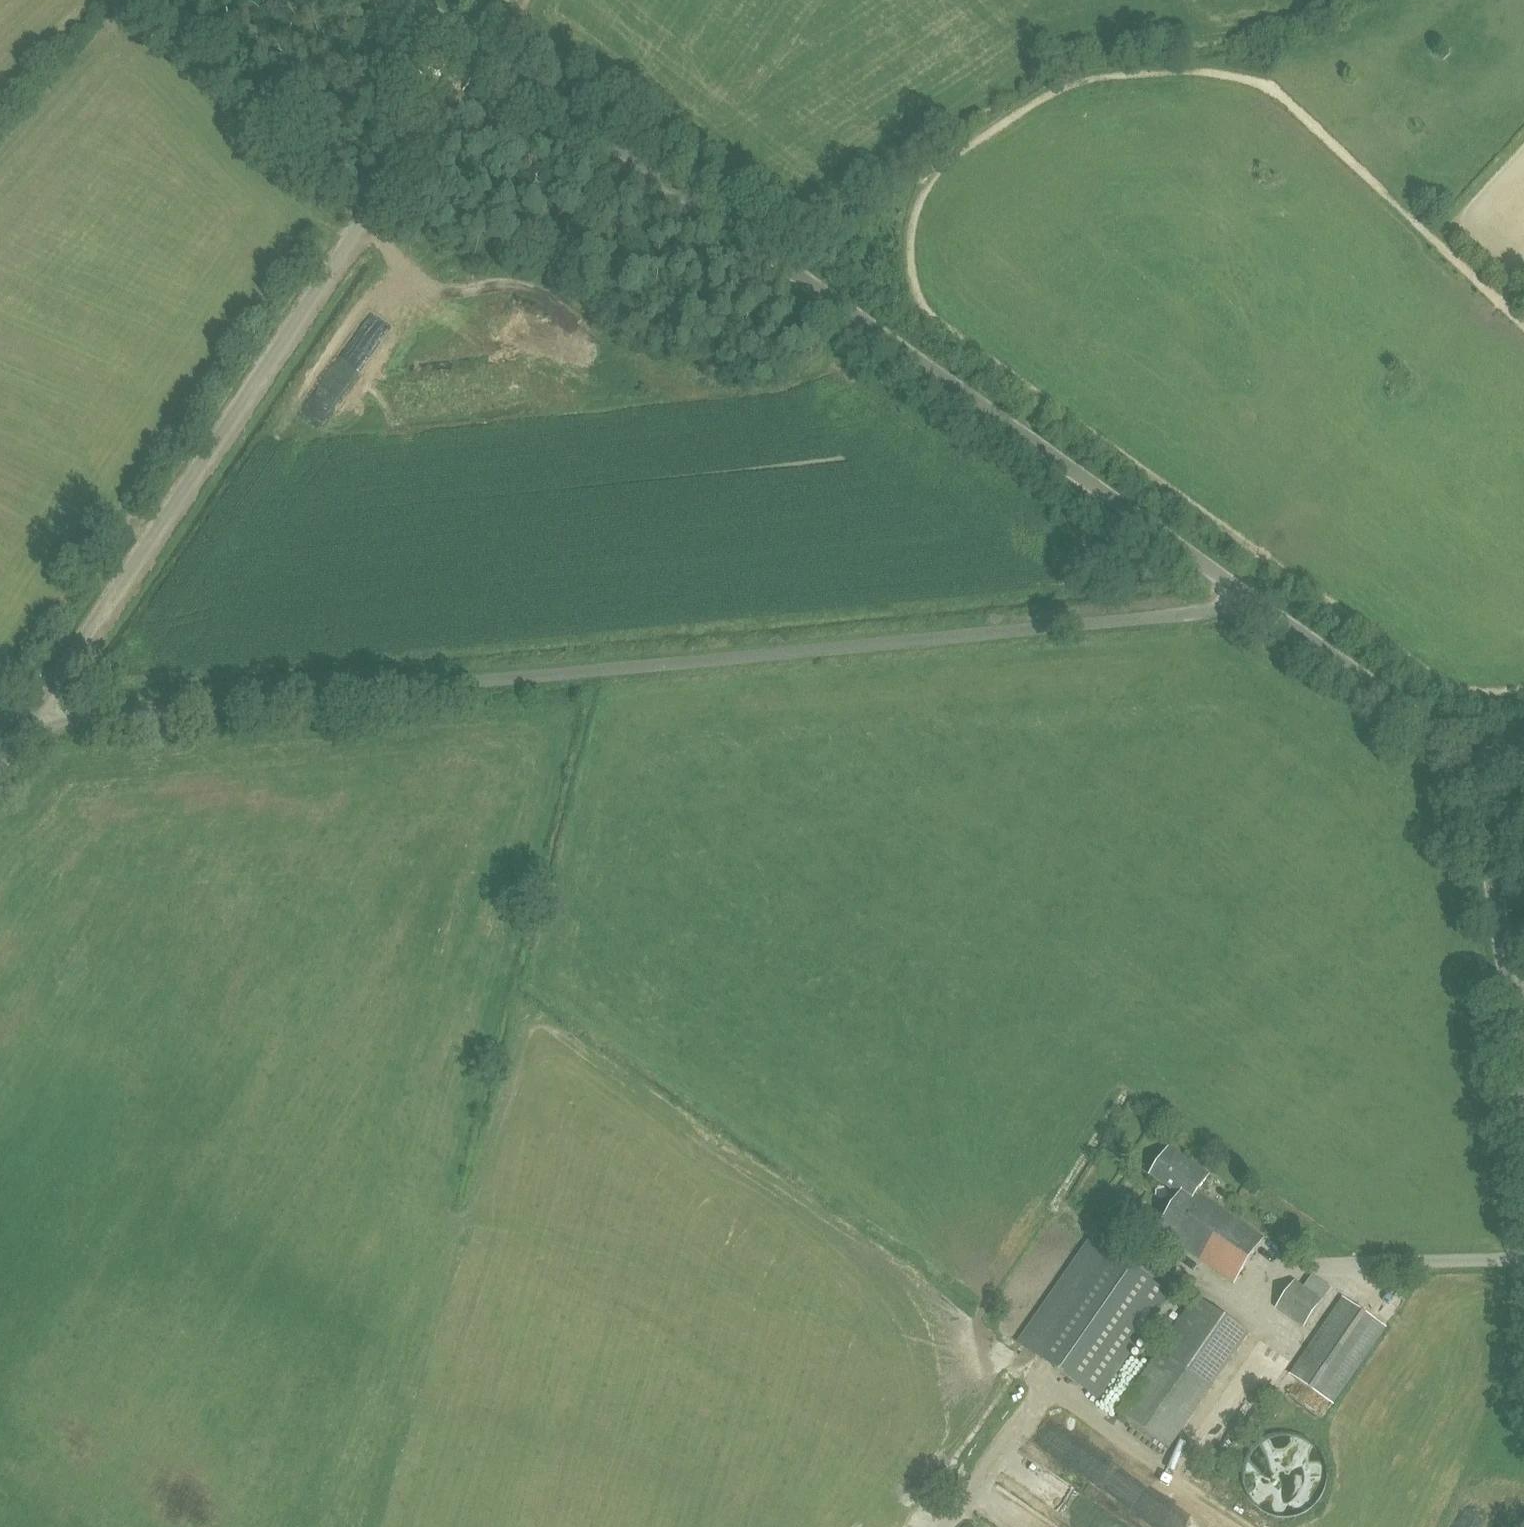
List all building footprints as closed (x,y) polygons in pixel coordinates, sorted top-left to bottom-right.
[(1150,1175),(1181,1196),(1191,1202),(1198,1192),(1209,1176),(1169,1148),(1150,1175)] [(1265,1238),(1198,1192),(1191,1202),(1181,1196),(1157,1230),(1234,1283),(1265,1238)] [(1098,1397),(1169,1294),(1093,1241),(1021,1345),(1098,1397)] [(1330,1288),(1313,1276),(1305,1288),(1296,1281),(1278,1308),(1304,1326),(1330,1288)] [(1169,1446),(1212,1388),(1252,1332),(1201,1296),(1119,1410),(1169,1446)] [(1344,1298),(1291,1374),(1332,1403),(1386,1327),(1344,1298)] [(1284,1451),(1281,1449),(1269,1468),(1287,1478),(1314,1433),(1300,1425),(1284,1451)]
